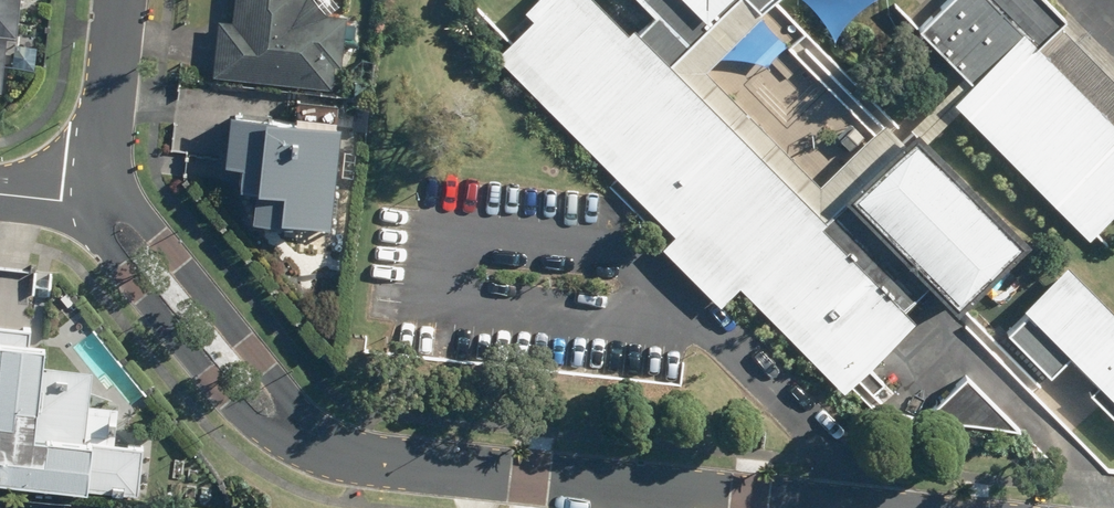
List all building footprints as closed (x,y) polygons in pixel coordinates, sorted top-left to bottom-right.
[(5,89),(7,34),(22,35),(23,0),(0,0),(0,89),(5,89)] [(219,20),(217,79),(334,84),(335,66),(347,67),(349,14),(329,13),(318,0),(238,0),(236,22),(219,20)] [(597,0),(529,0),(484,46),(841,391),(919,312),(597,0)] [(715,61),(775,0),(652,0),(715,61)] [(1045,0),(952,0),(900,53),(1084,232),(1113,202),(1113,67),(1045,0)] [(344,126),(232,113),(226,164),(241,165),(239,188),(257,190),(254,219),(333,228),(344,126)] [(1024,240),(917,137),(857,198),(964,301),(1024,240)] [(1059,265),(1015,310),(1113,406),(1113,318),(1059,265)] [(0,322),(0,482),(140,494),(144,445),(117,443),(120,408),(90,405),(93,369),(47,365),(49,347),(28,345),(30,324),(0,322)] [(1022,428),(969,375),(939,404),(958,423),(1022,428)]
